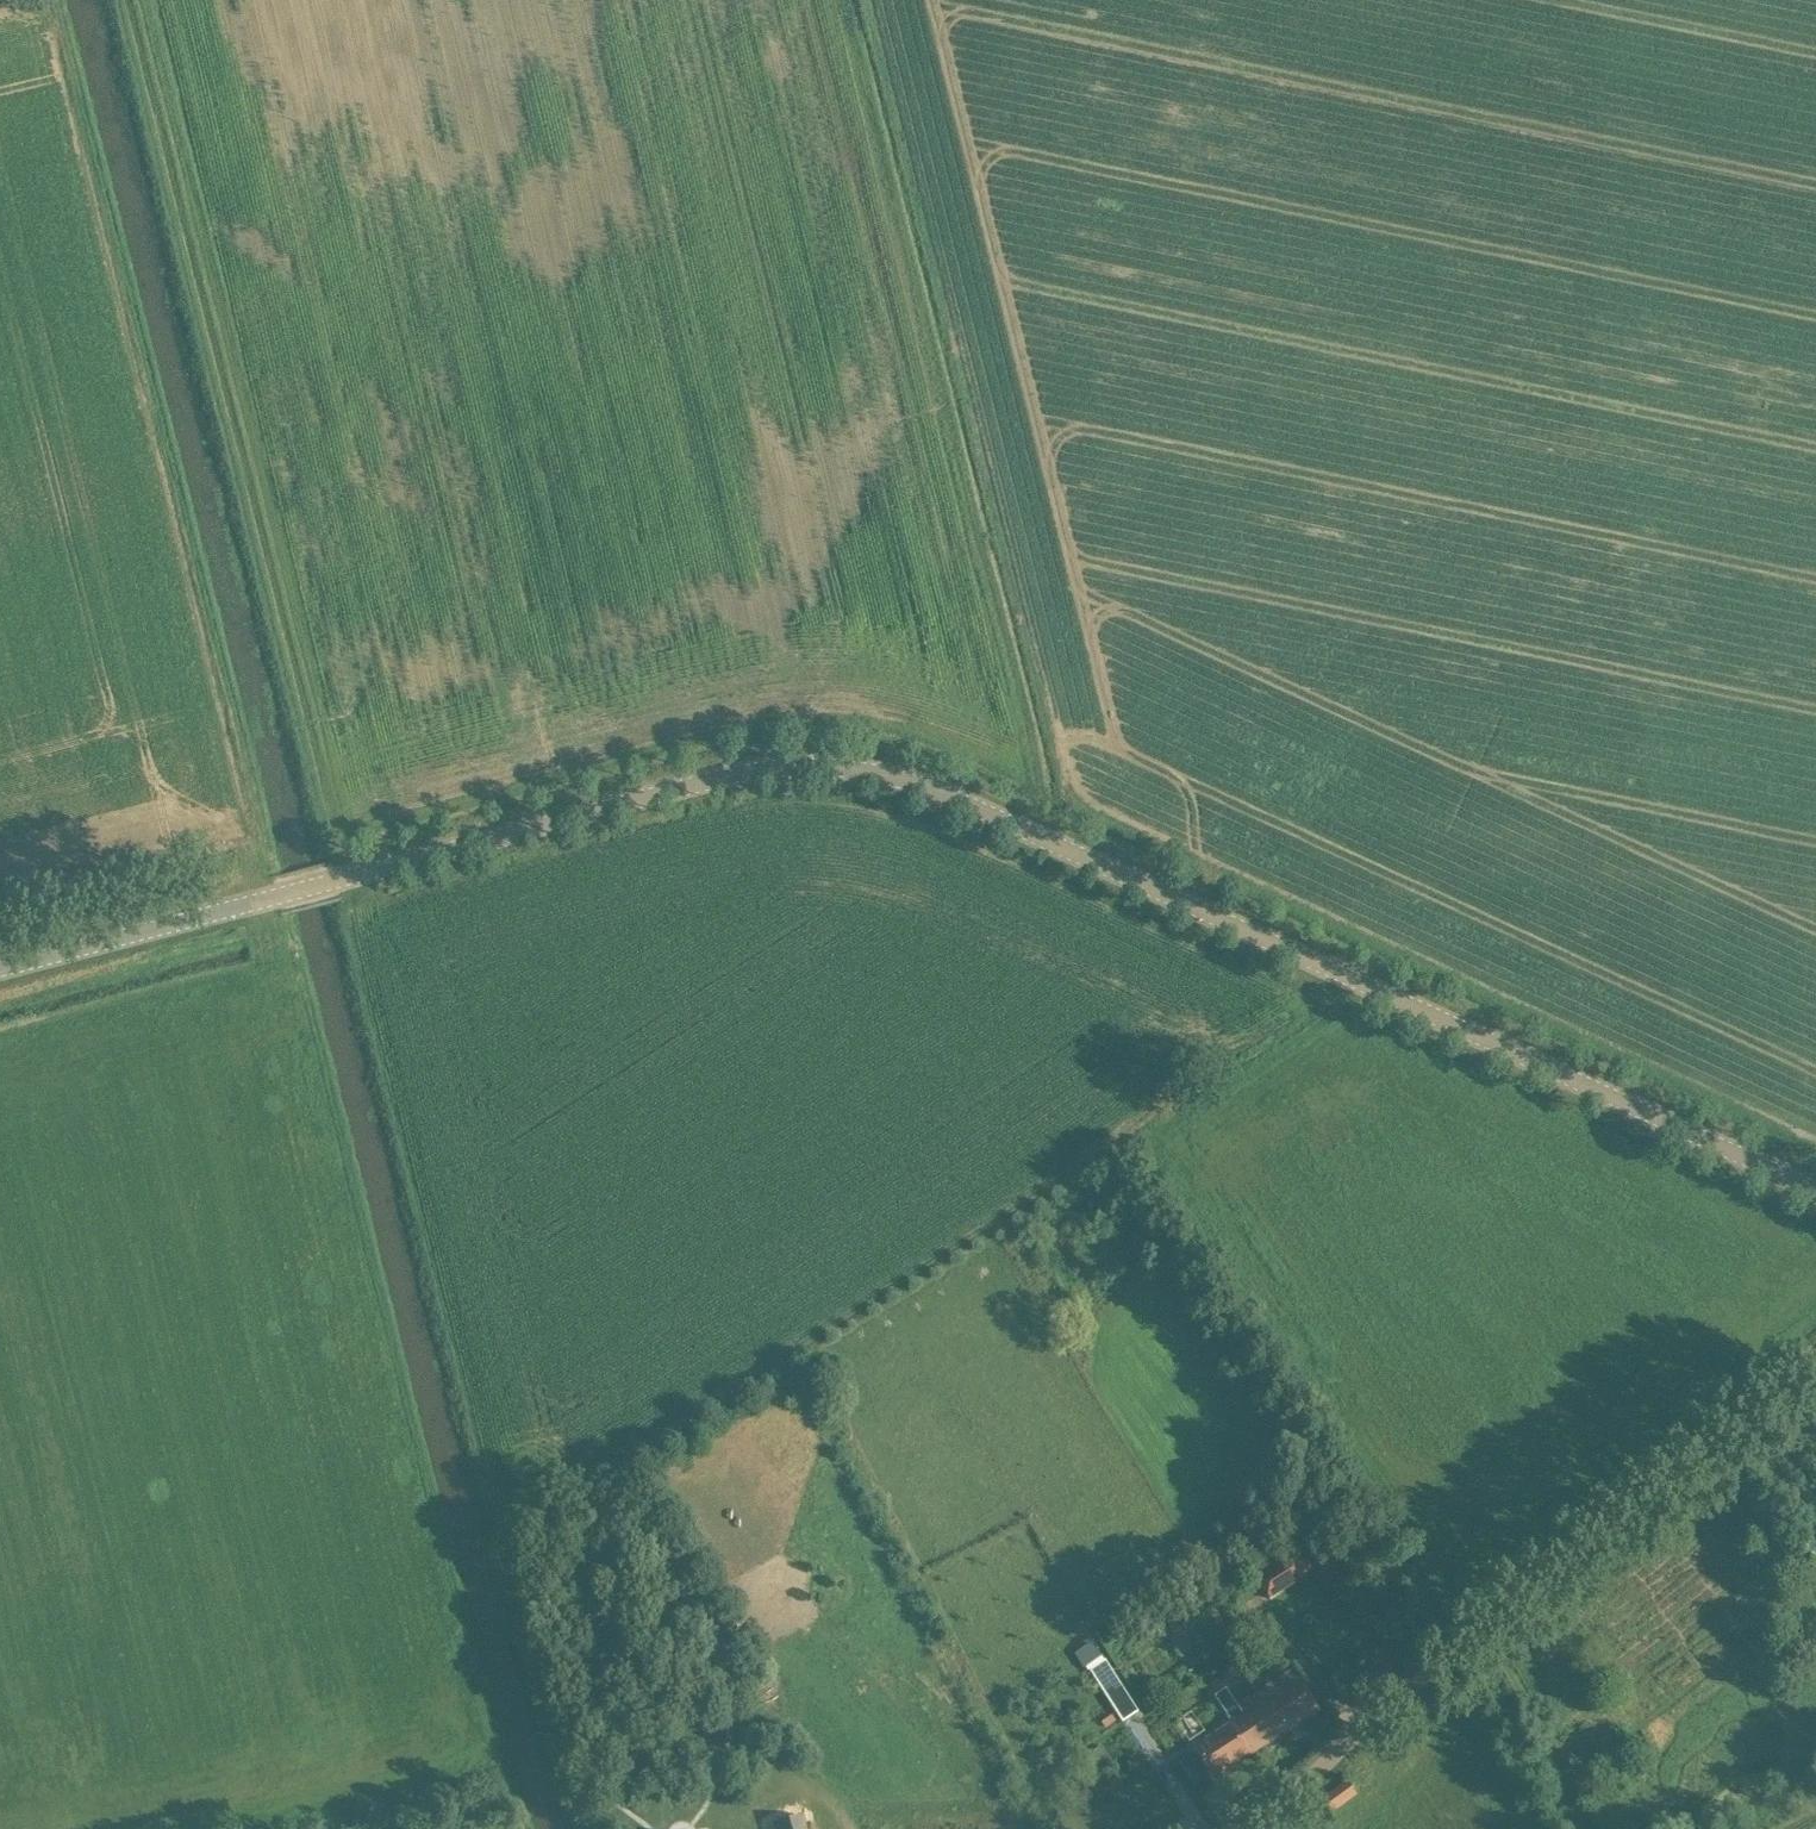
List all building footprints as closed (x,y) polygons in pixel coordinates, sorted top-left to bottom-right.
[(1257,1579),(1272,1599),(1302,1578),(1288,1558),(1257,1579)] [(1092,1643),(1076,1653),(1086,1667),(1101,1657),(1092,1643)] [(1104,1661),(1091,1670),(1124,1721),(1137,1712),(1104,1661)] [(1195,1751),(1178,1762),(1195,1788),(1212,1777),(1213,1779),(1319,1710),(1306,1690),(1299,1679),(1297,1680),(1291,1669),(1265,1685),(1267,1688),(1250,1699),(1249,1697),(1224,1713),(1231,1723),(1206,1739),(1205,1737),(1195,1744),(1196,1746),(1193,1748),(1195,1751)] [(1100,1745),(1093,1750),(1106,1769),(1113,1764),(1100,1745)] [(1322,1799),(1331,1812),(1356,1794),(1347,1781),(1322,1799)] [(774,1823),(776,1828),(807,1828),(803,1814),(774,1823)]
